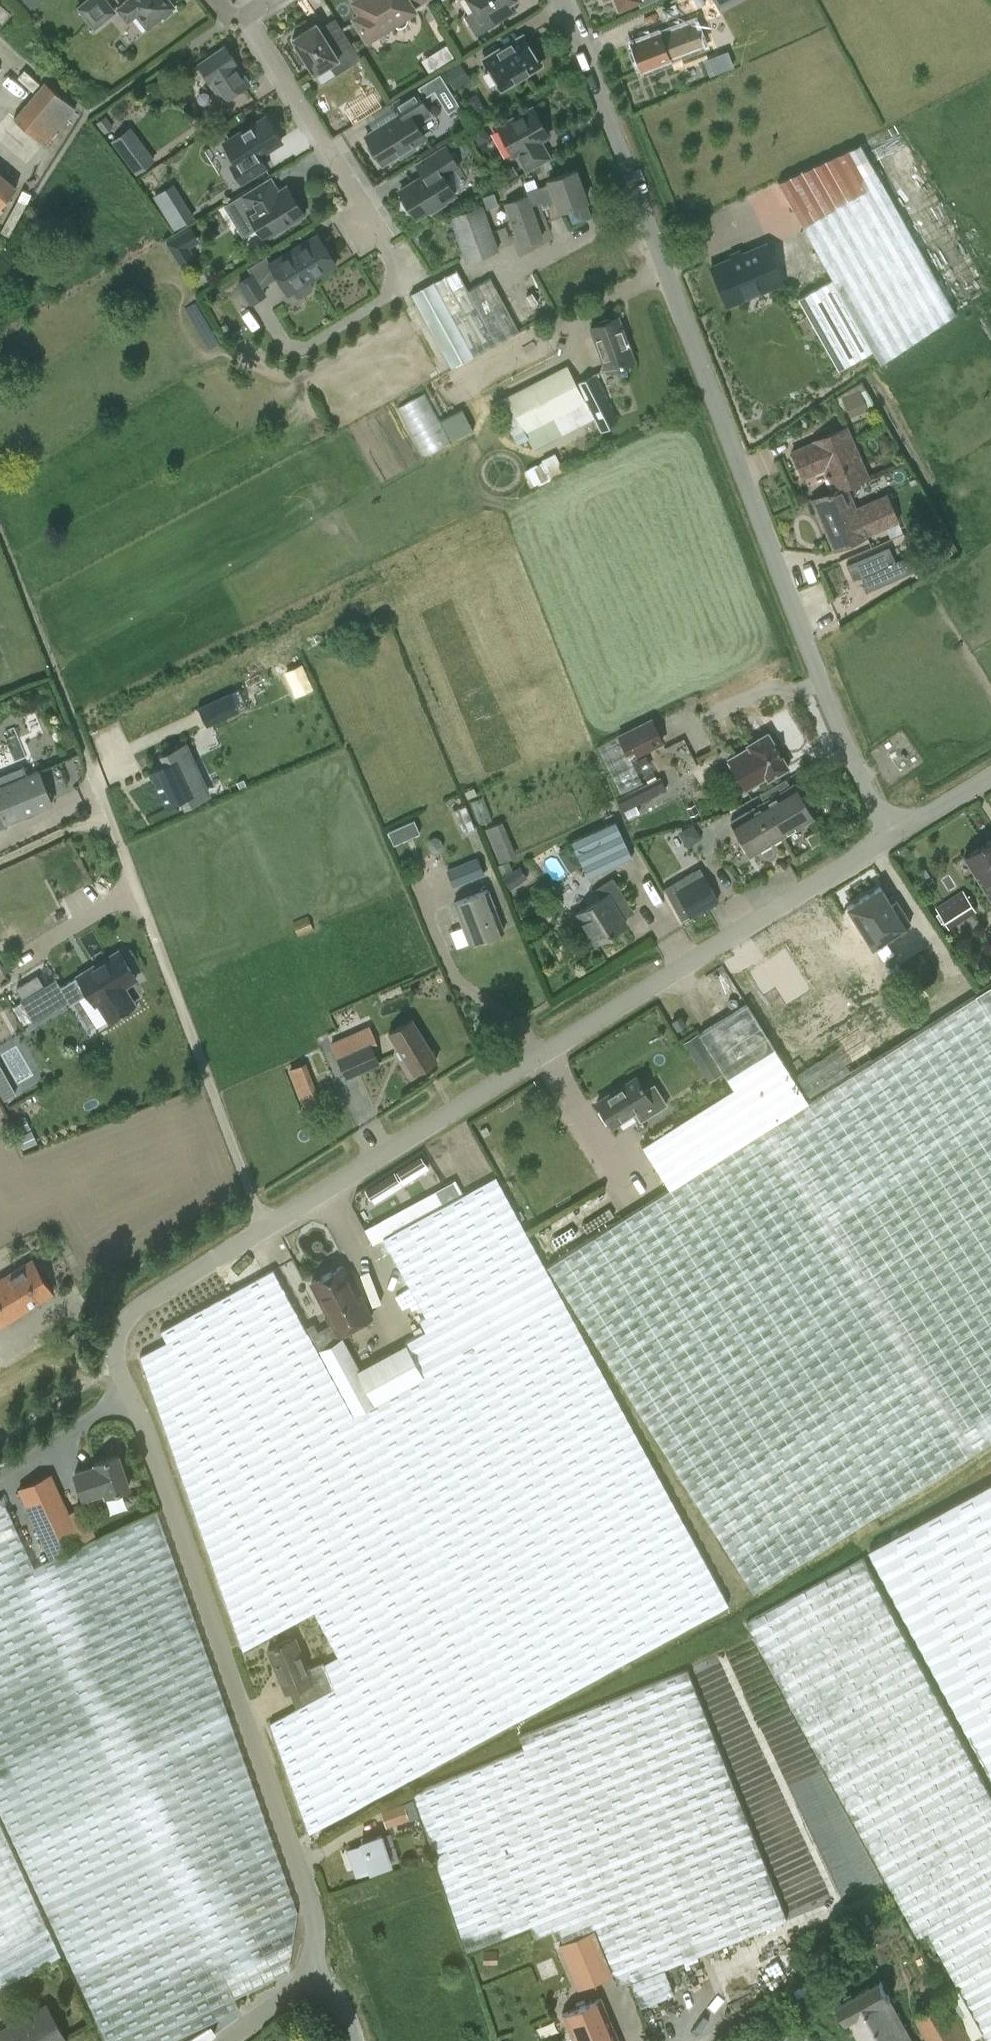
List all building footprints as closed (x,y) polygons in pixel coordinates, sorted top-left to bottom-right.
[(78,8),(94,28),(114,12),(105,0),(88,0),(78,8)] [(125,1),(126,2),(117,9),(127,21),(136,14),(147,28),(161,17),(163,19),(174,10),(172,8),(174,7),(168,0),(127,0),(125,1)] [(352,0),(360,13),(353,17),(367,38),(414,9),(413,7),(423,1),(424,0),(353,0),(352,0)] [(474,11),(463,17),(475,36),(501,21),(518,10),(512,0),(467,0),(474,11)] [(1,22),(10,12),(0,3),(0,22),(1,22)] [(660,33),(630,44),(640,70),(669,59),(668,57),(705,43),(697,21),(660,35),(660,33)] [(335,74),(360,59),(341,28),(325,38),(316,23),(292,38),(299,49),(295,52),(302,64),(306,62),(314,74),(329,64),(335,74)] [(501,89),(540,65),(522,36),(483,60),(501,89)] [(249,83),(225,47),(200,64),(223,100),(249,83)] [(18,94),(25,86),(0,65),(0,79),(18,94)] [(44,82),(13,118),(45,145),(75,109),(44,82)] [(414,89),(393,102),(400,114),(365,136),(370,144),(366,146),(374,158),(378,155),(382,163),(386,160),(389,164),(405,155),(402,151),(423,138),(415,124),(419,121),(416,117),(427,111),(414,89)] [(526,170),(548,158),(542,145),(538,147),(535,142),(548,135),(544,128),(547,126),(539,113),(536,115),(532,108),(497,127),(513,155),(517,153),(526,170)] [(278,137),(266,117),(225,142),(238,162),(232,165),(243,182),(266,168),(256,151),(278,137)] [(129,125),(110,140),(135,173),(154,159),(129,125)] [(445,145),(415,164),(423,176),(399,191),(404,199),(401,201),(408,212),(411,210),(416,218),(429,210),(430,212),(444,203),(443,201),(454,194),(446,180),(450,178),(447,174),(458,167),(445,145)] [(797,298),(837,370),(870,351),(877,363),(952,313),(858,145),(776,182),(830,279),(797,298)] [(525,192),(526,195),(504,203),(519,245),(543,237),(531,205),(554,197),(558,211),(586,201),(575,170),(547,180),(548,184),(525,192)] [(0,172),(0,205),(16,186),(0,172)] [(278,192),(270,179),(242,196),(250,209),(246,211),(247,212),(244,215),(252,228),(257,227),(263,239),(303,214),(286,186),(278,192)] [(498,204),(494,192),(483,196),(487,208),(498,204)] [(181,198),(163,209),(175,228),(193,217),(181,198)] [(498,250),(481,205),(449,217),(465,262),(498,250)] [(193,255),(189,248),(180,234),(166,242),(179,264),(193,255)] [(316,234),(269,264),(265,259),(248,269),(252,274),(238,283),(250,303),(264,294),(261,290),(278,279),(287,294),(292,292),(295,296),(299,297),(310,290),(311,286),(309,281),(335,265),(316,234)] [(766,244),(710,267),(725,304),(781,281),(766,244)] [(450,368),(518,332),(489,279),(467,291),(456,269),(410,294),(450,368)] [(617,318),(589,328),(605,370),(633,360),(617,318)] [(593,418),(602,434),(620,425),(611,408),(594,374),(575,383),(566,365),(506,396),(528,439),(533,449),(593,418)] [(825,468),(834,490),(846,485),(867,477),(845,426),(813,440),(814,442),(792,451),(803,477),(825,468)] [(856,508),(846,485),(834,490),(812,499),(834,549),(867,535),(866,533),(897,520),(886,495),(856,508)] [(895,560),(889,545),(846,564),(853,579),(861,575),(868,590),(918,568),(911,553),(895,560)] [(301,665),(288,671),(297,691),(310,685),(301,665)] [(200,706),(209,725),(239,711),(230,692),(200,706)] [(619,737),(631,761),(665,744),(654,720),(619,737)] [(749,747),(728,759),(745,788),(766,775),(768,778),(788,766),(767,732),(747,744),(749,747)] [(221,784),(199,736),(172,748),(176,756),(162,763),(177,794),(191,788),(197,801),(201,800),(198,795),(221,784)] [(6,821),(52,802),(39,769),(27,774),(23,764),(0,774),(0,807),(6,821)] [(793,784),(762,802),(782,836),(813,818),(793,784)] [(750,855),(782,836),(762,802),(730,821),(750,855)] [(615,819),(571,840),(588,876),(632,854),(615,819)] [(964,857),(990,900),(990,840),(964,857)] [(483,874),(476,858),(447,869),(454,886),(483,874)] [(680,920),(718,900),(704,875),(699,878),(694,870),(663,888),(680,920)] [(624,896),(612,877),(594,889),(599,898),(572,915),(582,930),(585,928),(594,942),(625,923),(613,903),(624,896)] [(881,886),(849,907),(873,946),(910,922),(897,901),(892,904),(881,886)] [(486,890),(453,903),(469,943),(502,930),(486,890)] [(976,911),(963,891),(936,908),(950,927),(976,911)] [(785,948),(750,970),(763,992),(776,984),(788,1003),(810,989),(785,948)] [(135,978),(119,952),(61,987),(56,979),(32,993),(20,1000),(21,1002),(32,1021),(44,1014),(67,1000),(69,1005),(79,999),(87,994),(94,1005),(98,1002),(110,1020),(133,1005),(122,987),(126,984),(135,978)] [(946,1007),(931,984),(887,1012),(902,1035),(946,1007)] [(809,1104),(748,1002),(699,1033),(733,1087),(641,1145),(669,1188),(547,1265),(551,1273),(753,1591),(990,1440),(990,985),(809,1104)] [(685,1024),(680,1016),(672,1021),(677,1029),(685,1024)] [(411,1019),(388,1033),(413,1073),(436,1059),(411,1019)] [(335,1056),(345,1079),(380,1063),(370,1040),(368,1041),(364,1028),(335,1042),(339,1054),(335,1056)] [(306,1112),(322,1106),(306,1065),(290,1071),(306,1112)] [(611,1126),(635,1110),(641,1119),(667,1103),(654,1082),(643,1089),(635,1076),(596,1101),(611,1126)] [(0,1082),(0,1094),(3,1099),(15,1093),(7,1078),(0,1082)] [(331,1687),(299,1706),(270,1722),(309,1832),(492,1732),(728,1604),(642,1445),(496,1177),(383,1238),(425,1316),(420,1320),(425,1332),(405,1343),(358,1370),(339,1334),(338,1335),(332,1324),(318,1332),(314,1324),(306,1328),(305,1325),(273,1268),(162,1330),(167,1340),(140,1355),(190,1498),(242,1648),(314,1612),(337,1656),(321,1663),(331,1687)] [(53,1294),(32,1259),(0,1279),(0,1326),(53,1294)] [(327,1314),(332,1324),(338,1335),(339,1334),(371,1317),(360,1296),(358,1296),(342,1266),(311,1282),(328,1313),(327,1314)] [(104,1493),(105,1496),(129,1488),(118,1456),(95,1463),(96,1466),(75,1472),(83,1500),(104,1493)] [(23,1484),(56,1556),(85,1541),(53,1470),(23,1484)] [(868,1546),(990,1772),(990,1479),(868,1546)] [(34,1567),(1,1497),(0,1498),(0,1810),(36,1888),(106,2040),(165,2040),(238,2007),(232,1995),(287,1970),(296,1909),(156,1509),(85,1541),(56,1556),(34,1567)] [(892,1886),(919,1934),(928,1930),(989,2040),(990,2040),(990,1793),(953,1723),(864,1559),(748,1622),(833,1779),(892,1886)] [(292,1688),(299,1706),(331,1687),(321,1663),(307,1669),(294,1638),(267,1649),(284,1692),(292,1688)] [(557,1928),(562,1940),(594,1927),(617,1987),(631,1981),(639,2004),(674,1992),(665,1967),(787,1918),(773,1885),(687,1670),(520,1736),(524,1748),(413,1792),(445,1886),(466,1951),(529,1927),(533,1937),(557,1928)] [(409,1819),(403,1802),(381,1810),(386,1827),(409,1819)] [(60,1952),(29,1887),(0,1823),(0,1986),(60,1952)] [(363,1847),(350,1851),(357,1875),(391,1863),(382,1836),(362,1843),(363,1847)] [(559,1944),(578,1989),(612,1974),(593,1929),(559,1944)] [(837,2002),(847,2021),(850,2020),(862,2040),(912,2040),(888,1998),(890,1997),(880,1978),(837,2002)] [(971,2036),(948,1993),(914,2012),(930,2040),(963,2040),(971,2036)] [(599,1997),(562,2012),(574,2040),(618,2040),(599,1997)] [(66,2038),(46,2003),(0,2029),(0,2040),(61,2040),(66,2038)]
